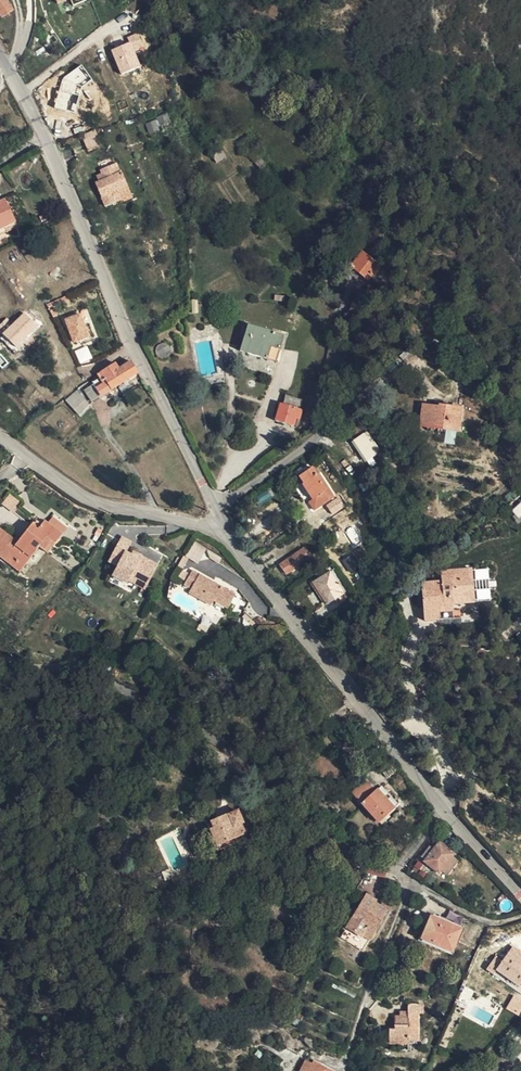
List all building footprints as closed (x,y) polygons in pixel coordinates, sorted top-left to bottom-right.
[(121,75),(141,66),(135,52),(145,48),(138,32),(126,37),(128,41),(110,49),(121,75)] [(60,70),(56,109),(75,111),(78,82),(84,82),(86,73),(60,70)] [(145,124),(149,131),(170,121),(166,114),(145,124)] [(89,150),(100,145),(92,131),(82,136),(89,150)] [(207,162),(216,157),(211,148),(201,153),(207,162)] [(252,172),(260,165),(247,149),(239,155),(252,172)] [(90,197),(100,192),(97,183),(113,177),(107,162),(105,163),(103,158),(96,161),(95,157),(86,160),(87,164),(82,166),(84,172),(80,173),(90,197)] [(0,201),(0,236),(13,229),(12,226),(13,225),(1,200),(0,201)] [(348,266),(360,276),(371,262),(355,249),(347,259),(341,260),(340,262),(340,264),(340,266),(342,268),(345,268),(348,266)] [(347,321),(356,311),(344,300),(343,300),(342,301),(342,303),(343,304),(338,309),(337,309),(336,309),(335,309),(335,311),(336,312),(347,321)] [(76,313),(61,318),(70,340),(84,334),(76,313)] [(12,342),(22,334),(6,316),(0,321),(0,328),(12,342)] [(240,321),(237,330),(246,332),(249,324),(240,321)] [(231,349),(258,357),(261,345),(272,348),(277,332),(249,324),(246,332),(237,330),(231,349)] [(22,334),(12,342),(19,349),(28,340),(22,334)] [(261,345),(258,357),(268,360),(272,348),(261,345)] [(79,363),(92,360),(88,346),(75,350),(79,363)] [(106,386),(134,370),(127,358),(108,369),(100,374),(106,386)] [(95,375),(96,376),(100,374),(108,369),(105,362),(92,369),(95,375)] [(88,381),(95,392),(103,387),(96,376),(95,375),(87,379),(88,381)] [(88,381),(86,382),(79,386),(86,397),(95,392),(88,381)] [(70,386),(59,395),(67,407),(79,398),(70,386)] [(266,416),(283,421),(286,413),(289,414),(291,407),(288,405),(292,396),(276,390),(273,399),(271,398),(266,416)] [(294,415),(304,418),(311,398),(301,394),(294,415)] [(456,422),(458,401),(438,399),(437,401),(420,399),(418,419),(437,422),(438,419),(456,422)] [(375,444),(362,425),(349,434),(366,458),(370,455),(366,449),(375,444)] [(308,504),(322,495),(317,489),(322,485),(312,470),(314,468),(309,460),(294,470),(309,492),(303,496),(308,504)] [(9,493),(1,503),(11,512),(19,502),(9,493)] [(32,515),(28,520),(31,522),(35,525),(39,520),(32,515)] [(51,515),(47,520),(58,529),(62,523),(51,515)] [(43,533),(51,539),(59,530),(58,529),(47,520),(42,516),(39,520),(35,525),(31,522),(20,536),(17,533),(14,537),(10,534),(0,526),(0,556),(2,558),(6,552),(17,560),(24,551),(26,553),(35,542),(43,533)] [(31,522),(28,520),(17,533),(20,536),(31,522)] [(308,542),(301,532),(296,535),(303,546),(308,542)] [(43,548),(51,539),(43,533),(35,542),(43,548)] [(125,577),(127,578),(142,555),(138,552),(136,555),(129,551),(123,547),(125,544),(128,540),(118,535),(105,559),(113,563),(108,573),(122,581),(125,577)] [(282,567),(305,551),(298,542),(275,558),(282,567)] [(6,552),(2,558),(14,568),(26,553),(24,551),(17,560),(6,552)] [(142,555),(127,578),(141,587),(155,562),(142,555)] [(321,599),(338,588),(323,566),(306,577),(321,599)] [(438,578),(430,578),(430,592),(419,593),(421,617),(435,617),(435,608),(449,607),(448,599),(470,598),(468,566),(438,568),(438,578)] [(234,592),(190,568),(182,583),(190,587),(187,591),(209,603),(212,599),(226,607),(234,592)] [(474,569),(475,588),(489,587),(488,568),(474,569)] [(430,592),(430,578),(419,579),(419,593),(430,592)] [(476,590),(477,600),(490,599),(489,589),(476,590)] [(389,804),(372,785),(368,787),(360,779),(348,789),(375,817),(389,804)] [(210,828),(207,829),(213,843),(233,834),(241,831),(236,820),(237,820),(232,809),(208,819),(206,820),(210,828)] [(206,830),(207,829),(210,828),(206,820),(208,819),(206,816),(200,819),(206,830)] [(233,834),(213,843),(216,849),(236,839),(235,838),(233,834)] [(440,872),(442,870),(452,855),(455,852),(438,839),(423,859),(440,872)] [(452,855),(442,870),(446,874),(458,860),(452,855)] [(372,899),(362,894),(344,927),(361,936),(363,933),(370,937),(380,918),(379,918),(384,908),(371,901),(372,899)] [(426,913),(416,935),(446,949),(457,927),(426,913)] [(446,949),(416,935),(415,938),(445,952),(446,949)] [(514,989),(514,990),(515,991),(519,994),(520,994),(520,959),(508,951),(501,962),(494,957),(486,971),(492,975),(494,971),(517,984),(514,989)] [(492,975),(514,989),(517,984),(494,971),(492,975)] [(519,1015),(520,1010),(520,1000),(512,996),(506,1009),(519,1015)] [(405,1004),(405,1012),(414,1012),(420,1012),(420,1004),(405,1004)] [(414,1012),(405,1012),(397,1012),(397,1017),(392,1017),(392,1029),(387,1030),(387,1044),(406,1044),(406,1040),(414,1039),(414,1012)]
